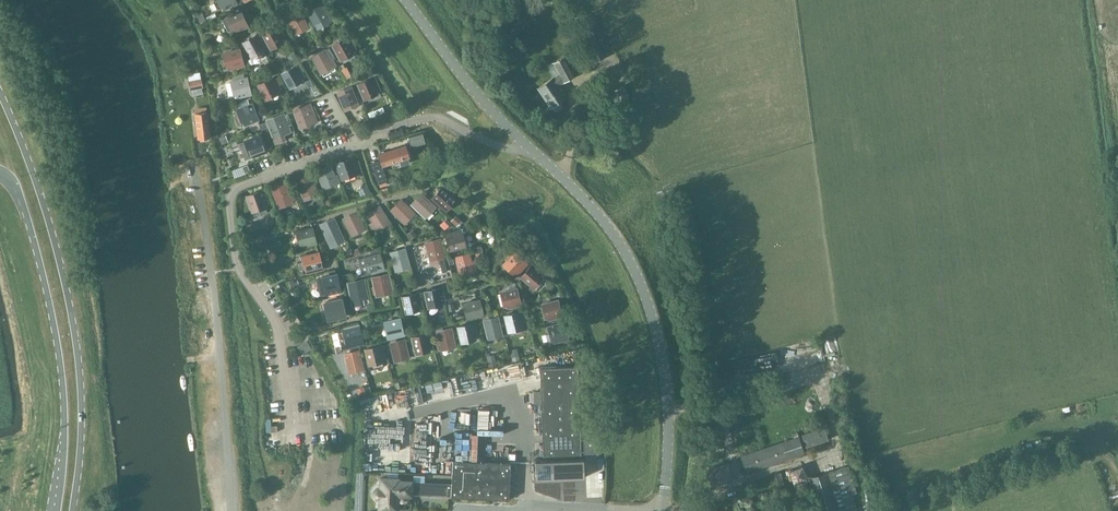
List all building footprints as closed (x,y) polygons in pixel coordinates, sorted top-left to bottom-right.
[(236,3),(235,0),(212,0),(216,8),(219,7),(220,9),(223,7),(224,9),(236,3)] [(329,16),(328,13),(326,9),(323,11),(317,0),(305,7),(314,24),(329,16)] [(308,27),(300,13),(299,10),(286,17),(296,34),(308,27)] [(236,13),(228,17),(224,19),(225,20),(222,21),(227,31),(230,30),(231,32),(234,30),(235,32),(247,26),(241,13),(240,11),(236,13)] [(268,44),(283,36),(276,24),(262,32),(268,44)] [(263,49),(255,35),(243,42),(250,56),(263,49)] [(340,57),(355,49),(348,37),(333,46),(340,57)] [(230,69),(243,65),(239,49),(226,53),(230,69)] [(321,74),(336,66),(332,59),(330,61),(324,50),(312,57),(321,74)] [(550,106),(551,106),(554,111),(556,111),(561,108),(561,106),(558,101),(566,96),(559,85),(563,82),(576,75),(565,56),(552,63),(558,74),(538,88),(550,106)] [(289,85),(303,77),(297,65),(282,73),(289,85)] [(277,86),(281,84),(277,77),(274,79),(273,77),(258,85),(264,97),(279,89),(277,86)] [(237,97),(250,94),(246,78),(234,81),(237,97)] [(363,96),(379,90),(374,78),(358,84),(363,96)] [(190,90),(202,87),(200,79),(188,82),(190,90)] [(616,105),(629,99),(623,85),(610,91),(616,105)] [(345,110),(358,105),(350,87),(337,92),(345,110)] [(245,124),(258,119),(252,104),(239,109),(245,124)] [(300,128),(316,122),(309,104),(293,110),(300,128)] [(195,108),(195,113),(198,138),(200,138),(200,140),(207,139),(206,137),(210,137),(207,112),(205,112),(204,107),(195,108)] [(274,138),(290,132),(283,114),(267,120),(274,138)] [(406,135),(406,134),(404,128),(390,133),(392,139),(406,135)] [(421,133),(408,137),(410,146),(424,142),(421,133)] [(240,144),(246,159),(266,151),(260,136),(247,141),(248,141),(240,144)] [(409,162),(407,158),(409,157),(405,145),(381,154),(378,155),(380,160),(371,163),(379,188),(388,185),(382,166),(398,161),(400,165),(409,162)] [(342,179),(360,172),(354,157),(336,163),(342,179)] [(230,169),(233,177),(244,173),(244,172),(249,170),(246,163),(230,169)] [(324,188),(339,183),(337,176),(334,177),(330,165),(317,170),(324,188)] [(303,196),(318,190),(315,184),(313,185),(309,173),(296,178),(303,196)] [(278,205),(294,199),(291,193),(289,194),(284,182),(271,187),(278,205)] [(446,210),(455,200),(441,187),(433,197),(446,210)] [(252,209),(267,203),(263,190),(247,196),(252,209)] [(425,217),(434,207),(421,194),(412,204),(425,217)] [(416,213),(401,198),(389,210),(404,225),(416,213)] [(377,231),(391,222),(379,205),(365,214),(371,222),(368,224),(373,232),(376,230),(377,231)] [(366,229),(357,211),(342,218),(351,237),(366,229)] [(336,221),(334,217),(319,224),(321,228),(318,229),(321,236),(324,235),(329,247),(344,240),(345,242),(347,241),(344,234),(342,235),(339,227),(340,226),(338,220),(336,221)] [(302,249),(317,245),(313,226),(295,230),(299,246),(301,246),(302,249)] [(450,250),(463,247),(459,231),(446,234),(450,250)] [(429,262),(446,258),(440,238),(424,242),(429,262)] [(395,272),(411,267),(405,247),(389,252),(395,272)] [(308,274),(324,270),(319,251),(301,255),(305,271),(308,271),(308,274)] [(363,257),(357,259),(362,276),(370,274),(370,275),(386,271),(380,252),(363,257)] [(517,273),(526,263),(514,253),(505,263),(517,273)] [(461,258),(456,260),(460,273),(468,271),(468,273),(476,271),(474,263),(471,264),(469,254),(461,256),(461,258)] [(531,285),(542,273),(532,265),(521,276),(531,285)] [(326,296),(342,292),(337,273),(319,277),(323,293),(326,293),(326,296)] [(375,297),(394,293),(389,273),(371,277),(375,297)] [(351,303),(369,299),(365,278),(346,282),(351,303)] [(443,302),(446,302),(442,286),(423,291),(427,309),(444,305),(443,302)] [(506,310),(522,306),(517,287),(499,291),(503,307),(506,307),(506,310)] [(421,308),(423,307),(420,292),(401,296),(405,314),(421,310),(421,308)] [(466,319),(484,315),(480,299),(462,303),(466,319)] [(342,300),(326,304),(330,321),(332,321),(346,317),(342,300)] [(541,305),(544,318),(541,318),(542,324),(548,322),(547,320),(561,316),(557,301),(541,305)] [(523,326),(526,326),(522,310),(503,315),(507,333),(523,329),(523,326)] [(487,340),(503,336),(498,316),(482,320),(487,340)] [(389,339),(405,336),(400,317),(383,321),(386,337),(389,337),(389,339)] [(476,338),(479,337),(475,322),(456,326),(460,344),(476,340),(476,338)] [(554,342),(567,338),(563,323),(550,326),(554,342)] [(360,348),(359,345),(364,344),(360,325),(342,329),(342,330),(338,331),(337,332),(340,344),(334,346),(334,347),(335,352),(336,352),(336,353),(343,352),(343,351),(351,348),(351,350),(360,348)] [(440,351),(456,348),(452,327),(436,331),(438,341),(436,342),(438,351),(440,350),(440,351)] [(430,349),(433,348),(430,332),(410,337),(415,355),(431,351),(430,349)] [(394,363),(410,359),(405,338),(389,342),(394,363)] [(312,349),(307,340),(296,346),(301,355),(312,349)] [(368,366),(370,366),(371,369),(388,365),(386,359),(383,344),(364,348),(368,366)] [(348,374),(364,370),(359,349),(343,353),(348,374)] [(581,455),(578,367),(539,368),(543,456),(581,455)] [(806,447),(828,440),(823,425),(816,427),(817,429),(801,435),(806,447)] [(746,473),(804,454),(797,432),(792,434),(794,438),(740,456),(746,473)] [(597,433),(582,433),(583,455),(598,454),(597,433)] [(583,458),(535,459),(535,479),(583,477),(583,458)] [(451,484),(450,496),(508,499),(509,487),(509,475),(510,463),(452,460),(452,472),(451,483),(451,484)] [(711,485),(732,478),(727,462),(705,470),(711,485)] [(851,490),(856,489),(849,465),(811,477),(822,510),(858,510),(851,490)] [(793,483),(807,479),(802,466),(789,470),(793,483)] [(373,492),(373,494),(374,496),(375,498),(377,499),(379,499),(379,509),(397,509),(397,494),(410,495),(450,496),(451,484),(451,483),(411,482),(411,473),(386,472),(386,478),(380,478),(380,488),(378,488),(376,489),(374,490),(373,492)]
